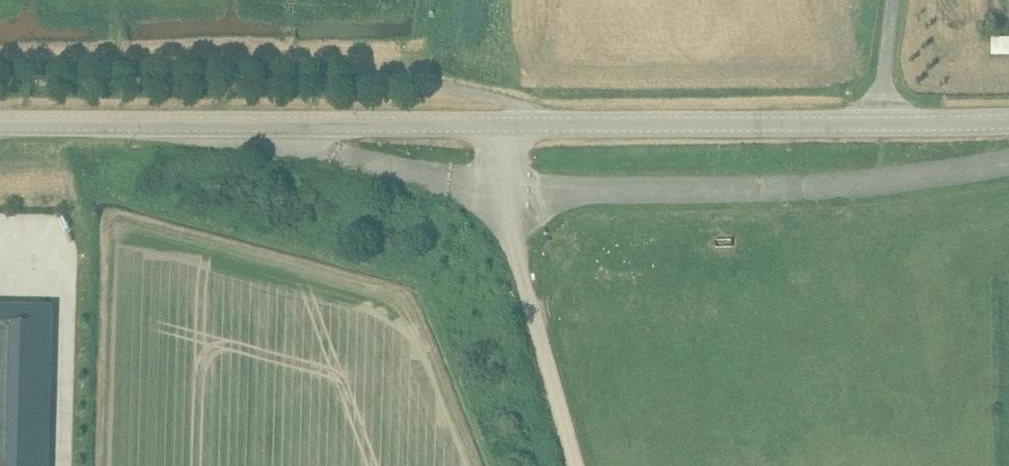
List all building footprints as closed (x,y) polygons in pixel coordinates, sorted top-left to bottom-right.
[(991,40),(992,58),(1008,57),(1008,40),(991,40)] [(38,320),(0,319),(0,465),(35,465),(38,320)]
